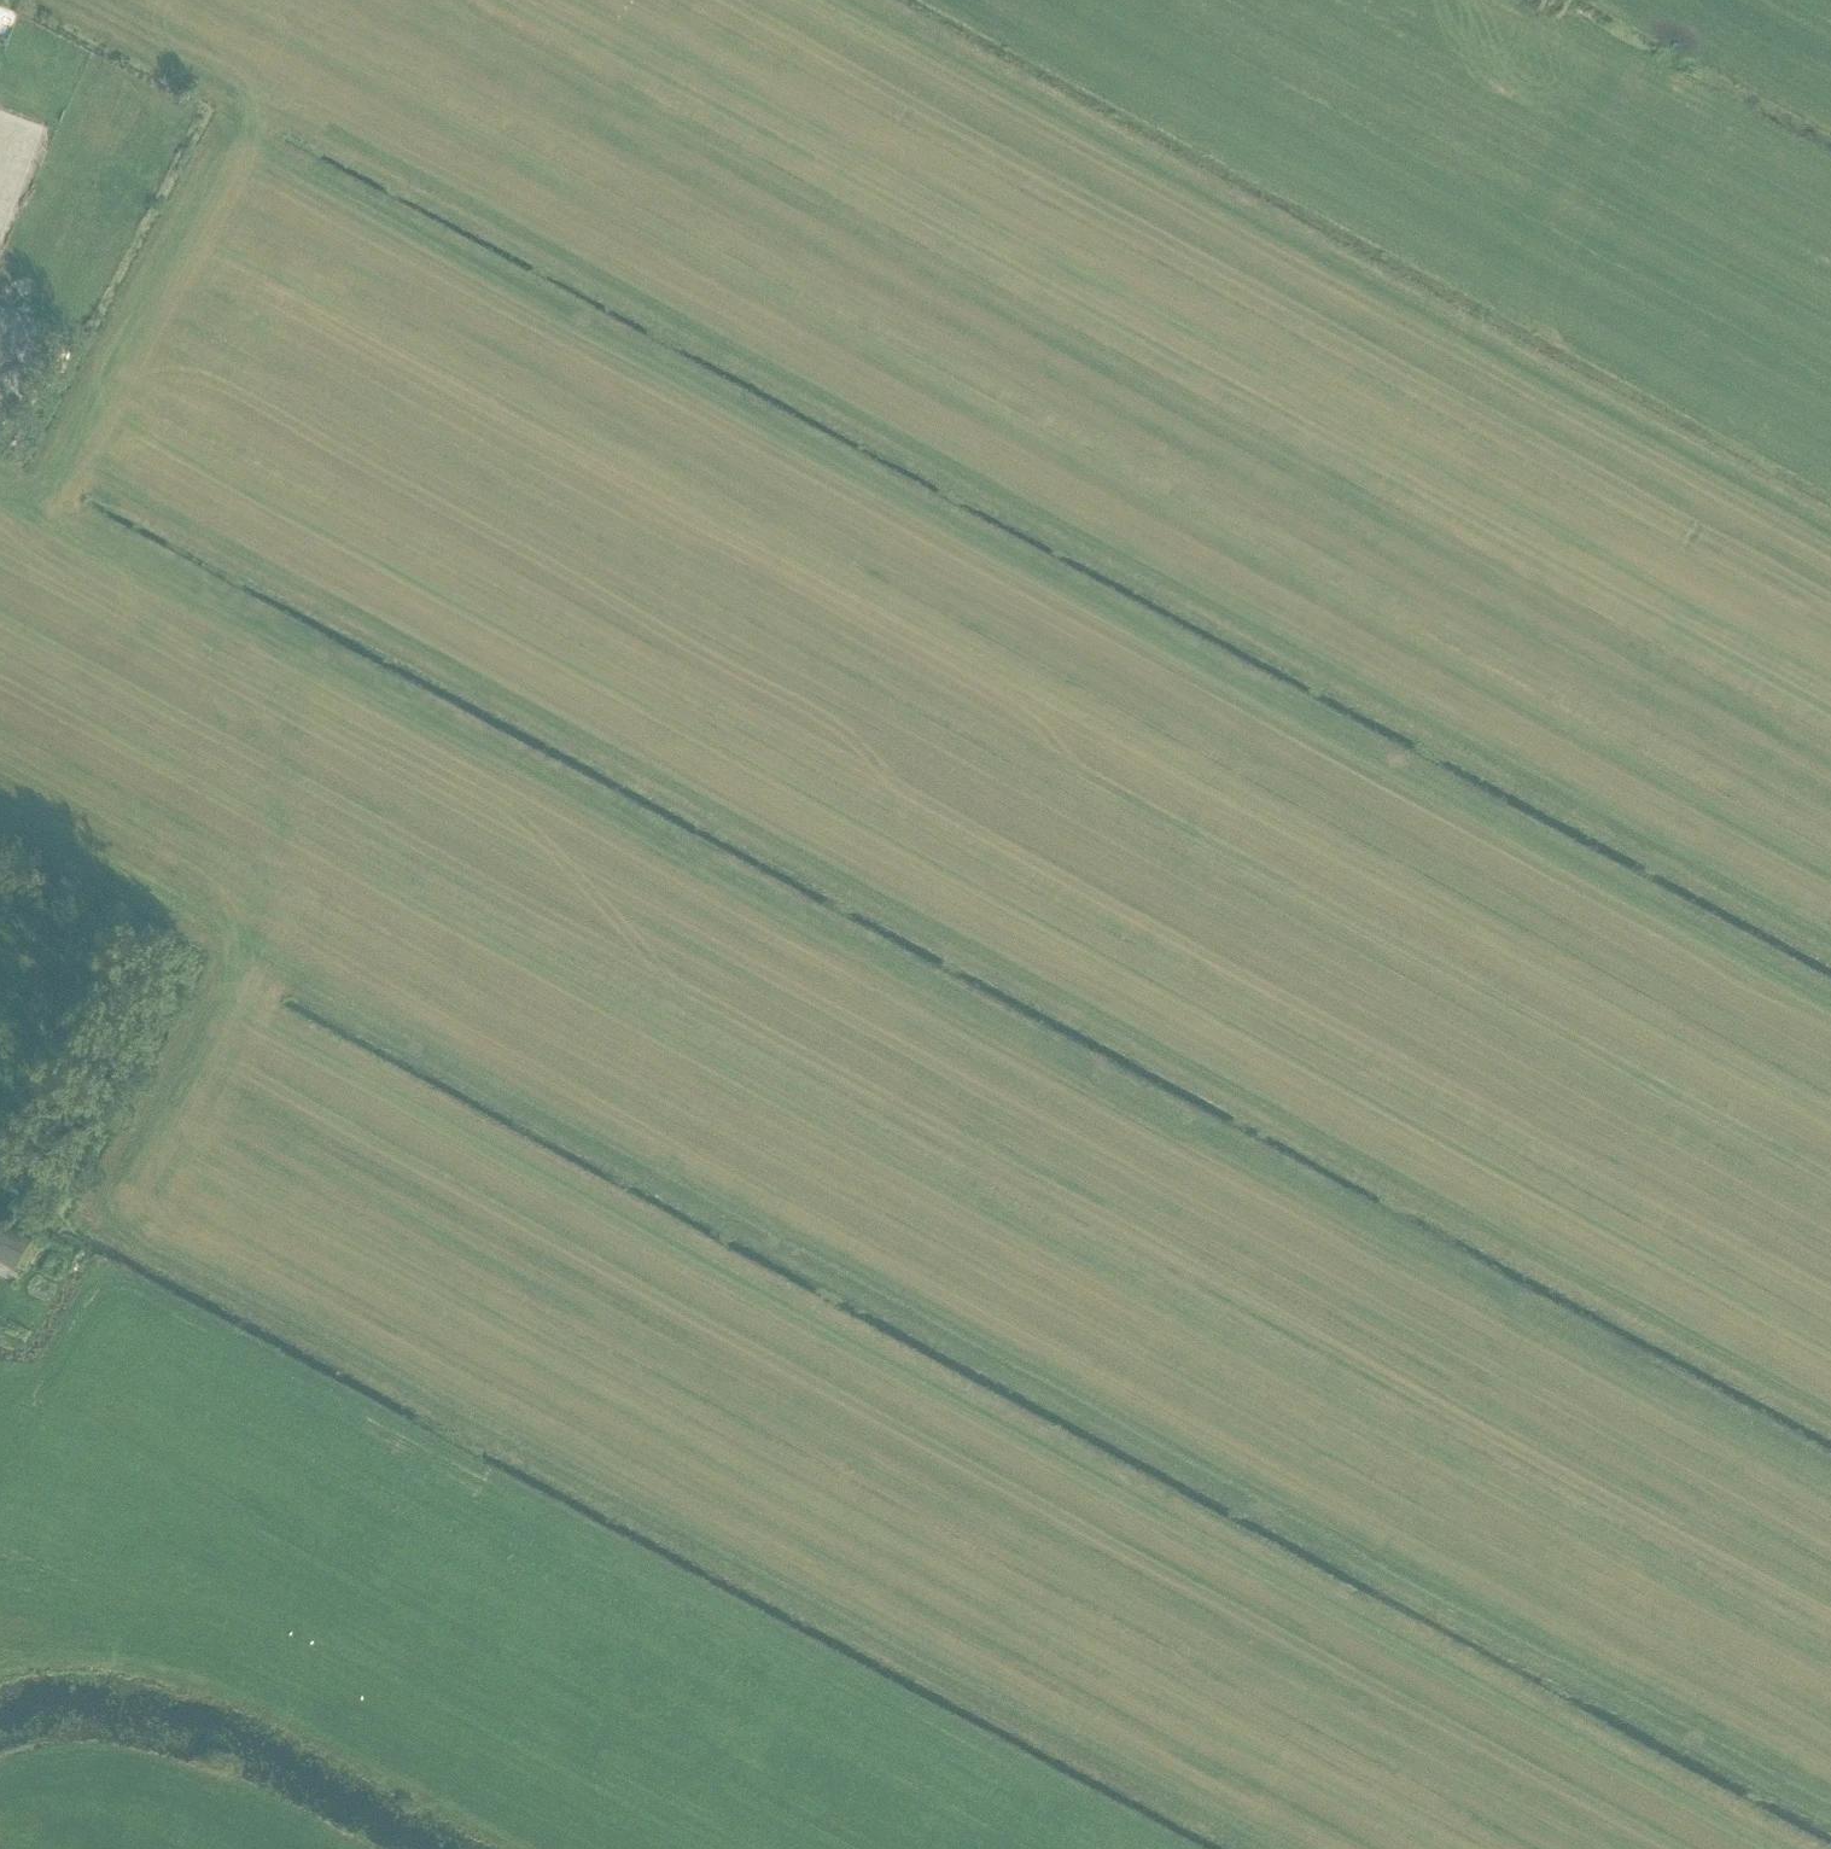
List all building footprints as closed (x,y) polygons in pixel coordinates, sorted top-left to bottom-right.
[(15,1263),(19,1242),(0,1238),(0,1260),(15,1263)]
